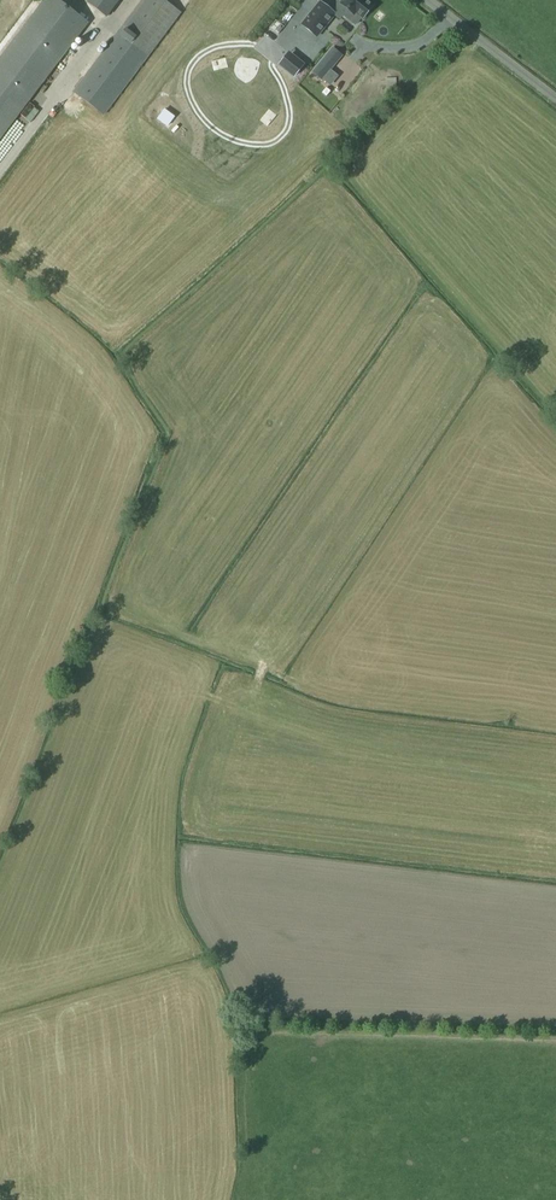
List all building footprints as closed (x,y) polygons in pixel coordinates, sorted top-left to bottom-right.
[(41,9),(77,36),(88,21),(61,0),(48,0),(41,9)] [(74,92),(105,116),(181,14),(163,0),(144,0),(74,92)] [(108,16),(120,0),(91,0),(89,2),(108,16)] [(330,12),(339,19),(343,14),(344,17),(347,19),(350,20),(365,0),(344,0),(341,4),(338,2),(330,12)] [(328,72),(341,56),(332,48),(312,73),(321,80),(322,80),(328,85),(335,77),(328,72)] [(293,78),(303,66),(293,59),(284,71),(293,78)]
